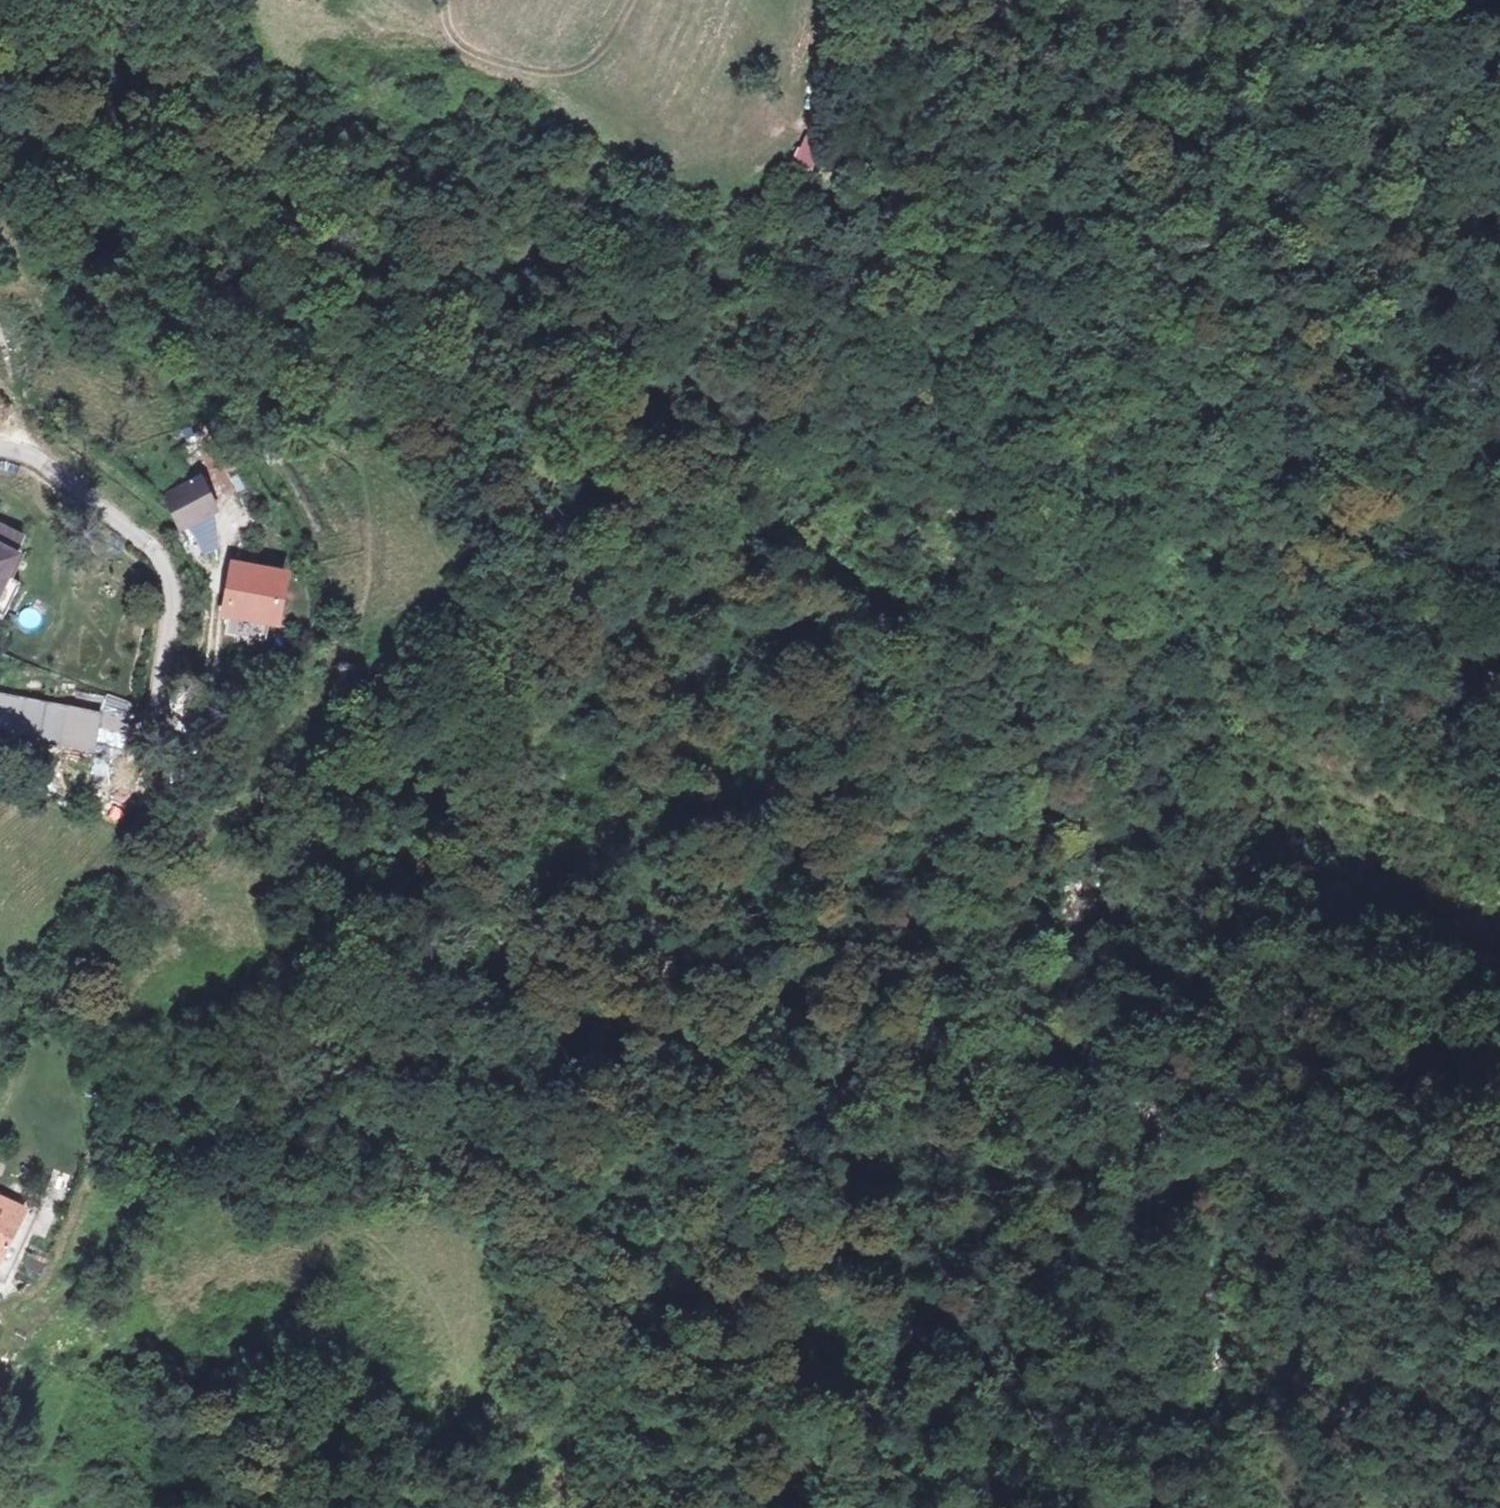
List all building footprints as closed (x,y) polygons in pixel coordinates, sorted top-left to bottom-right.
[(796,145),(793,168),(814,171),(817,148),(796,145)] [(226,509),(208,474),(167,496),(185,530),(226,509)] [(0,528),(0,607),(6,609),(36,545),(0,528)] [(301,571),(241,561),(233,610),(292,620),(301,571)] [(100,711),(0,693),(0,732),(123,753),(132,703),(103,698),(100,711)] [(0,1193),(0,1257),(12,1263),(37,1209),(0,1193)]
